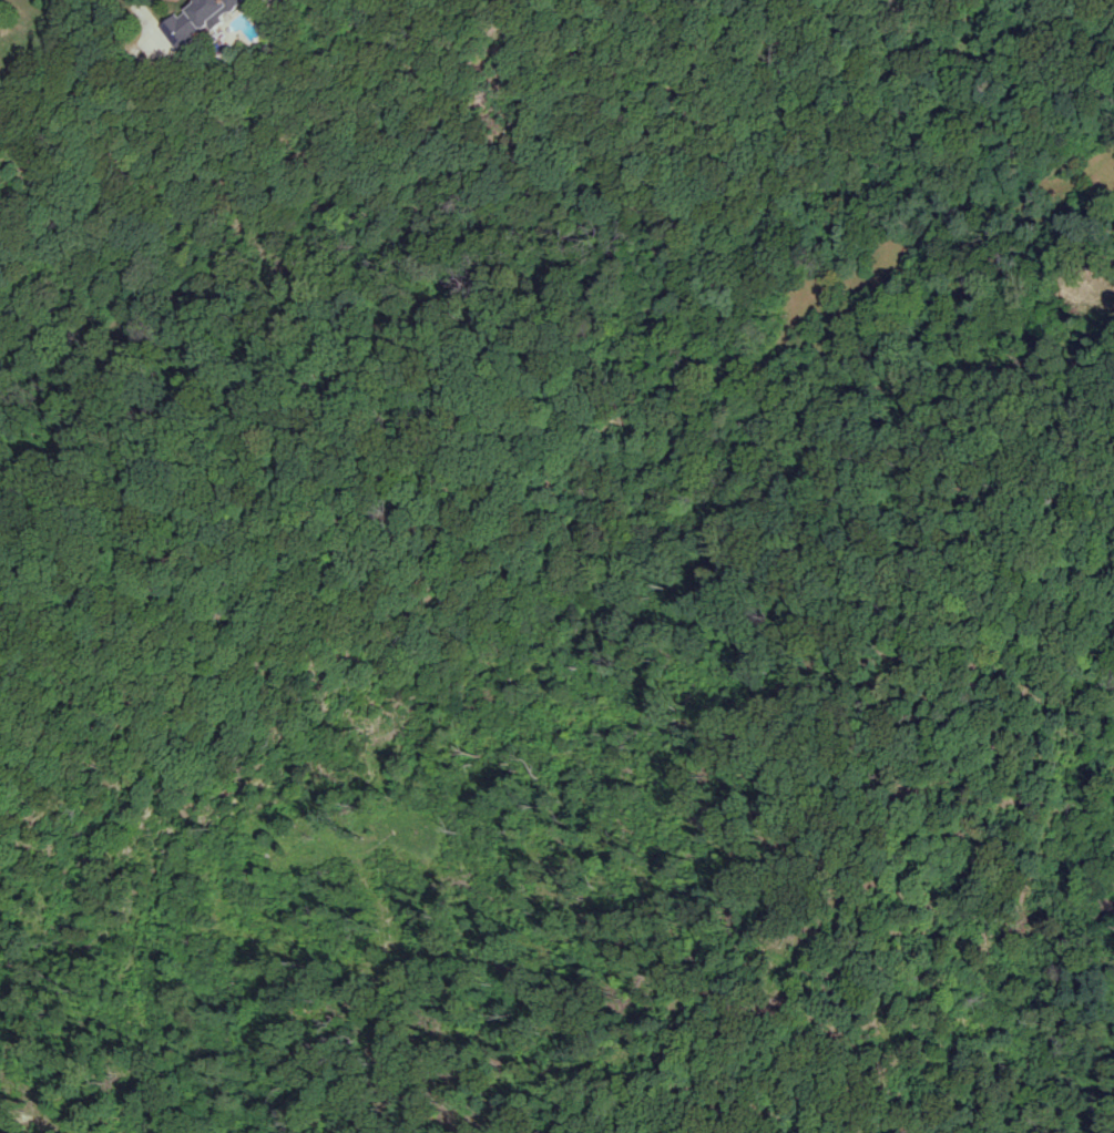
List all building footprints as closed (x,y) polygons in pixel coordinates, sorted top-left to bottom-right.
[(179,15),(177,13),(161,26),(180,50),(212,23),(214,26),(244,0),(197,0),(179,15)]
